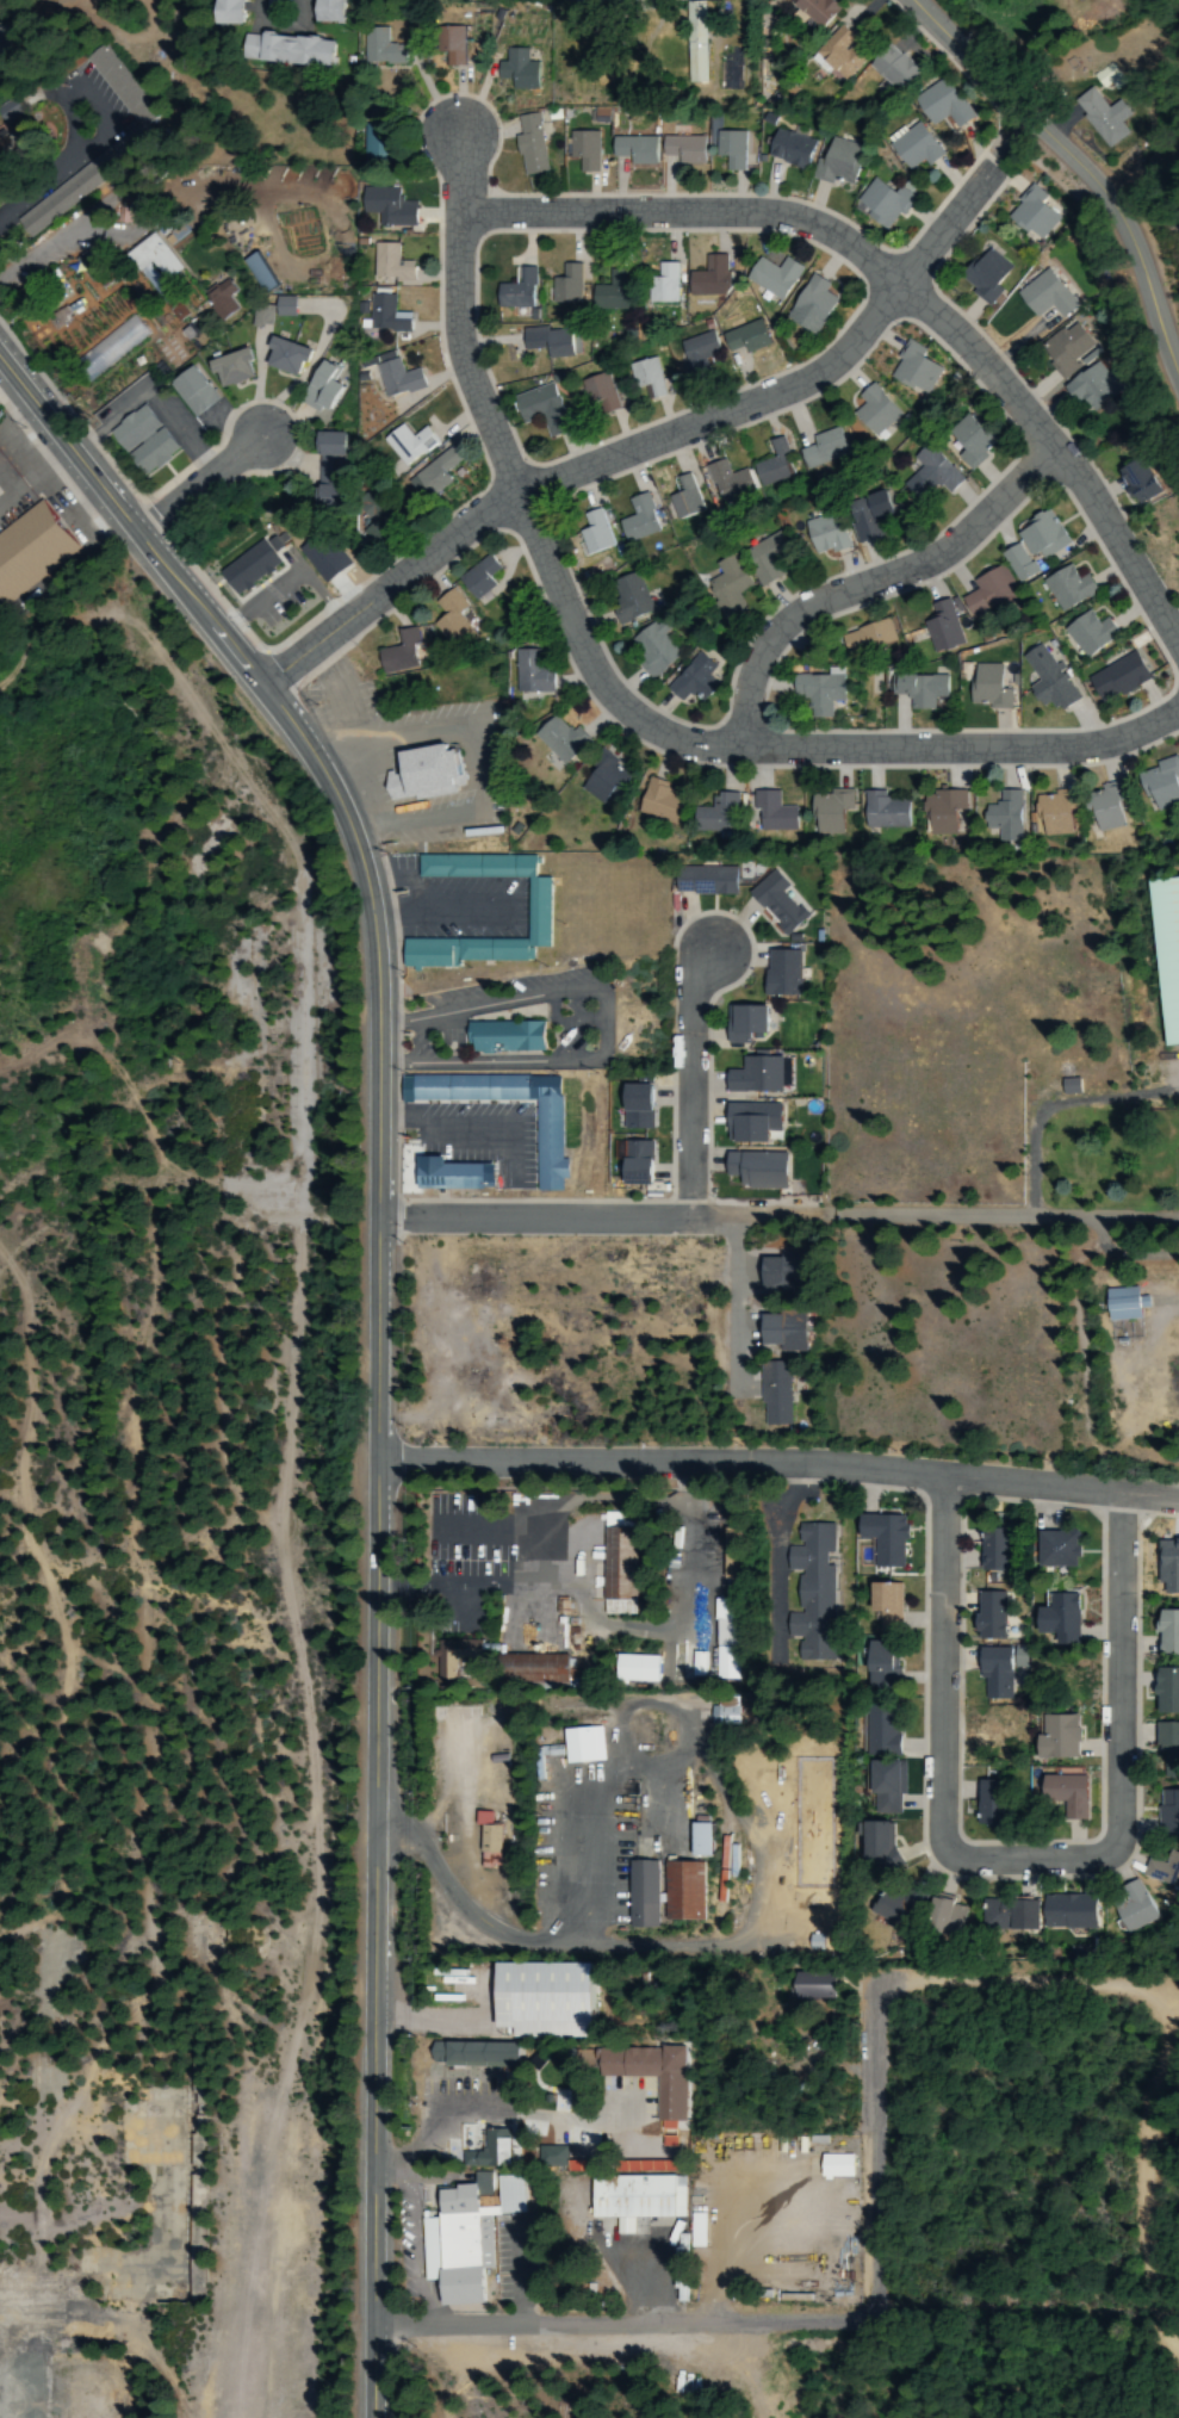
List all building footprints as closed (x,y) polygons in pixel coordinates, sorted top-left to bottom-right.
[(243,13),(243,0),(216,0),(216,13),(243,13)] [(262,11),(287,11),(287,0),(262,0),(262,11)] [(318,23),(348,23),(348,0),(318,0),(318,23)] [(793,1),(824,31),(848,6),(842,0),(794,0),(793,1)] [(688,82),(706,82),(705,14),(685,16),(688,82)] [(851,43),(857,37),(845,24),(815,51),(843,81),(867,58),(851,43)] [(461,27),(441,27),(441,67),(461,67),(461,27)] [(402,64),(402,44),(383,44),(383,29),(360,29),(360,64),(402,64)] [(335,68),(336,37),(241,35),(241,66),(335,68)] [(10,218),(23,236),(160,135),(95,48),(79,61),(129,130),(10,218)] [(496,62),(496,89),(536,89),(536,63),(523,63),(523,49),(501,49),(501,62),(496,62)] [(870,66),(900,95),(918,79),(906,67),(902,72),(883,52),(870,66)] [(942,120),(949,131),(970,119),(945,76),(912,95),(931,128),(942,120)] [(1118,99),(1108,108),(1091,87),(1072,102),(1110,148),(1126,134),(1118,124),(1130,114),(1118,99)] [(13,97),(0,106),(0,118),(5,125),(24,112),(13,97)] [(536,119),(513,122),(520,176),(542,174),(536,119)] [(918,162),(923,168),(941,154),(914,120),(887,144),(908,170),(918,162)] [(818,142),(775,128),(765,157),(808,172),(818,142)] [(744,131),(715,131),(714,165),(743,165),(744,131)] [(595,132),(565,132),(565,161),(576,161),(576,172),(595,172),(595,132)] [(706,136),(660,136),(660,162),(706,162),(706,136)] [(656,137),(608,137),(608,159),(623,159),(623,165),(654,166),(656,137)] [(827,180),(857,179),(855,141),(826,143),(827,180)] [(887,231),(907,197),(869,175),(850,210),(887,231)] [(1000,212),(1029,242),(1054,217),(1025,187),(1000,212)] [(355,213),(372,213),(372,225),(411,225),(411,190),(355,188),(355,213)] [(119,254),(153,303),(163,296),(155,284),(175,271),(149,234),(119,254)] [(367,279),(409,279),(409,261),(392,261),(392,242),(367,242),(367,279)] [(976,304),(1005,273),(976,246),(948,277),(976,304)] [(243,259),(260,294),(277,286),(260,251),(243,259)] [(776,268),(755,260),(745,285),(783,300),(798,264),(781,258),(776,268)] [(684,273),(684,296),(722,296),(722,260),(703,260),(703,273),(684,273)] [(641,304),(674,304),(674,262),(654,262),(654,278),(641,278),(641,304)] [(550,306),(576,306),(576,264),(550,264),(550,306)] [(530,266),(510,267),(510,284),(490,284),(491,308),(532,306),(530,266)] [(1040,268),(1006,287),(1028,327),(1043,318),(1044,320),(1063,310),(1040,268)] [(603,286),(588,285),(588,309),(626,310),(626,269),(603,269),(603,286)] [(782,320),(814,335),(832,299),(818,292),(824,283),(805,273),(782,320)] [(231,309),(221,296),(228,290),(217,275),(193,294),(215,323),(231,309)] [(364,330),(405,330),(405,312),(389,312),(389,293),(364,293),(364,330)] [(294,317),(294,297),(275,297),(275,317),(294,317)] [(54,328),(84,310),(78,300),(48,317),(54,328)] [(252,305),(252,326),(272,327),(272,306),(252,305)] [(139,331),(124,312),(72,353),(87,373),(139,331)] [(726,359),(764,345),(753,318),(716,333),(726,359)] [(1084,351),(1053,321),(1024,349),(1055,380),(1084,351)] [(546,358),(571,357),(569,328),(522,330),(523,350),(546,349),(546,358)] [(670,342),(683,383),(706,376),(700,359),(715,354),(708,330),(670,342)] [(256,362),(299,378),(308,351),(266,336),(256,362)] [(876,376),(904,396),(910,389),(914,392),(933,365),(900,341),(876,376)] [(216,388),(252,377),(244,349),(207,360),(216,388)] [(340,386),(328,380),(334,367),(312,356),(292,398),(325,415),(340,386)] [(620,364),(627,388),(638,385),(641,401),(658,396),(647,356),(620,364)] [(367,365),(379,401),(418,388),(412,367),(396,373),(391,358),(367,365)] [(1051,384),(1074,418),(1107,396),(1086,362),(1051,384)] [(213,398),(190,365),(163,384),(187,417),(213,398)] [(572,383),(589,417),(613,405),(596,371),(572,383)] [(891,411),(861,382),(846,396),(854,403),(844,414),(867,436),(891,411)] [(515,422),(535,417),(540,436),(561,432),(550,383),(508,393),(515,422)] [(101,428),(137,476),(172,448),(136,402),(101,428)] [(958,469),(987,442),(958,411),(930,436),(958,469)] [(403,435),(396,423),(376,436),(395,466),(430,444),(418,424),(403,435)] [(839,453),(827,424),(800,436),(802,442),(788,448),(798,470),(839,453)] [(308,504),(341,504),(341,432),(309,432),(308,504)] [(775,435),(755,440),(759,460),(744,464),(749,485),(784,477),(775,435)] [(910,501),(927,483),(937,492),(952,478),(916,441),(901,457),(910,465),(892,483),(910,501)] [(444,472),(460,462),(452,449),(421,467),(419,465),(403,474),(419,501),(450,482),(444,472)] [(1125,504),(1152,489),(1131,454),(1105,469),(1125,504)] [(738,467),(721,473),(716,457),(696,464),(710,504),(746,491),(738,467)] [(694,513),(681,471),(664,476),(669,491),(658,495),(666,521),(694,513)] [(384,526),(394,506),(364,491),(354,512),(384,526)] [(639,491),(619,496),(625,515),(608,520),(615,542),(651,533),(639,491)] [(850,545),(894,527),(881,492),(837,510),(850,545)] [(4,603),(80,550),(43,497),(0,528),(0,598),(4,603)] [(564,514),(577,554),(604,546),(591,506),(564,514)] [(1010,583),(1028,572),(1022,560),(1056,541),(1038,509),(1003,528),(1010,541),(992,551),(1010,583)] [(843,547),(831,510),(796,521),(807,558),(843,547)] [(776,576),(769,560),(783,553),(772,531),(734,548),(753,587),(776,576)] [(218,570),(234,595),(279,566),(263,541),(218,570)] [(448,579),(467,601),(488,583),(480,576),(491,566),(478,552),(448,579)] [(703,594),(737,594),(737,558),(709,558),(709,577),(703,577),(703,594)] [(1032,588),(1056,615),(1088,587),(1065,559),(1032,588)] [(963,579),(967,589),(955,594),(964,619),(1009,600),(994,566),(963,579)] [(608,624),(641,614),(628,571),(596,582),(608,624)] [(442,597),(449,594),(446,589),(424,602),(434,616),(424,624),(441,649),(466,633),(442,597)] [(1084,659),(1112,631),(1085,603),(1056,632),(1084,659)] [(925,656),(955,647),(943,606),(913,614),(925,656)] [(670,658),(646,621),(621,638),(633,657),(627,661),(639,680),(670,658)] [(846,659),(880,646),(870,622),(838,636),(846,659)] [(389,630),(392,668),(412,665),(409,627),(389,630)] [(1030,680),(1022,684),(1034,706),(1045,700),(1053,712),(1072,701),(1037,641),(1016,653),(1030,680)] [(546,692),(546,669),(535,669),(535,649),(505,649),(505,692),(546,692)] [(712,684),(700,676),(708,663),(690,650),(660,689),(676,701),(684,690),(700,701),(712,684)] [(1097,703),(1146,678),(1130,650),(1081,676),(1097,703)] [(1001,707),(1001,664),(964,664),(964,707),(1001,707)] [(838,700),(839,674),(790,674),(790,719),(826,719),(826,700),(838,700)] [(930,711),(930,698),(942,698),(942,675),(887,674),(887,696),(904,696),(904,709),(930,711)] [(563,731),(552,717),(527,733),(551,768),(587,745),(573,724),(563,731)] [(396,751),(398,769),(381,771),(385,801),(459,790),(452,743),(396,751)] [(602,754),(572,782),(598,808),(628,780),(602,754)] [(1168,758),(1131,770),(1146,814),(1178,804),(1178,791),(1168,758)] [(683,789),(639,782),(633,816),(678,823),(683,789)] [(1082,788),(1091,831),(1122,826),(1113,782),(1082,788)] [(982,805),(982,831),(993,830),(994,843),(1018,843),(1017,788),(993,789),(993,805),(982,805)] [(811,789),(811,835),(846,835),(846,789),(811,789)] [(794,831),(794,805),(775,805),(775,790),(749,790),(749,831),(794,831)] [(861,829),(906,829),(906,799),(882,799),(882,790),(861,790),(861,829)] [(958,835),(958,790),(923,790),(923,835),(958,835)] [(696,805),(696,832),(733,832),(733,792),(707,792),(707,805),(696,805)] [(1034,793),(1035,836),(1072,835),(1071,792),(1034,793)] [(401,940),(401,965),(529,963),(529,948),(548,948),(547,878),(533,878),(533,854),(408,855),(408,878),(525,878),(525,938),(401,940)] [(674,893),(732,893),(732,867),(674,867),(674,893)] [(787,884),(771,869),(745,895),(784,934),(801,914),(778,892),(787,884)] [(1153,881),(1168,1047),(1178,1046),(1178,879),(1153,881)] [(794,950),(762,950),(762,996),(794,996),(794,950)] [(765,1008),(732,1006),(731,1037),(764,1037),(765,1008)] [(540,1053),(540,1023),(465,1023),(465,1053),(540,1053)] [(737,1058),(737,1071),(721,1071),(721,1091),(775,1091),(775,1058),(737,1058)] [(530,1100),(530,1190),(556,1190),(556,1075),(399,1075),(399,1100),(530,1100)] [(623,1086),(623,1129),(654,1129),(654,1086),(623,1086)] [(777,1103),(724,1103),(722,1142),(768,1143),(768,1128),(777,1129),(777,1103)] [(653,1185),(653,1141),(620,1141),(620,1185),(653,1185)] [(784,1152),(722,1152),(722,1177),(732,1177),(732,1188),(784,1188),(784,1152)] [(417,1189),(492,1190),(494,1164),(445,1164),(445,1158),(418,1157),(417,1189)] [(800,1253),(756,1253),(756,1288),(800,1288),(800,1253)] [(1140,1296),(1140,1288),(1109,1289),(1110,1319),(1150,1318),(1149,1296),(1140,1296)] [(759,1312),(758,1348),(808,1348),(808,1313),(759,1312)] [(762,1426),(789,1425),(787,1362),(759,1363),(762,1426)] [(598,1512),(598,1616),(628,1616),(628,1512),(598,1512)] [(876,1540),(876,1569),(905,1569),(905,1515),(858,1515),(858,1540),(876,1540)] [(1013,1527),(979,1527),(978,1574),(1013,1574),(1013,1527)] [(1080,1531),(1043,1531),(1043,1567),(1080,1567),(1080,1531)] [(829,1544),(784,1544),(784,1574),(795,1574),(795,1612),(784,1612),(784,1641),(829,1641),(829,1544)] [(899,1585),(870,1585),(870,1632),(899,1632),(899,1585)] [(1003,1591),(976,1592),(977,1639),(1004,1639),(1003,1591)] [(1080,1647),(1081,1593),(1053,1592),(1051,1608),(1041,1607),(1041,1635),(1057,1635),(1057,1647),(1080,1647)] [(732,1600),(715,1600),(715,1644),(732,1644),(732,1600)] [(1158,1608),(1158,1656),(1178,1656),(1178,1608),(1158,1608)] [(480,1640),(437,1641),(438,1680),(457,1680),(456,1660),(480,1659),(480,1640)] [(899,1688),(899,1641),(864,1641),(864,1688),(899,1688)] [(979,1701),(1009,1701),(1010,1649),(973,1648),(973,1679),(979,1679),(979,1701)] [(706,1652),(693,1652),(692,1676),(705,1677),(706,1652)] [(566,1654),(498,1654),(498,1683),(566,1683),(566,1654)] [(705,1676),(722,1676),(721,1654),(703,1654),(705,1676)] [(659,1655),(619,1655),(619,1682),(659,1682),(659,1655)] [(1178,1713),(1178,1669),(1159,1669),(1159,1713),(1178,1713)] [(738,1725),(738,1697),(721,1698),(721,1706),(712,1706),(712,1725),(738,1725)] [(901,1706),(870,1706),(870,1755),(901,1755),(901,1706)] [(1081,1715),(1042,1715),(1042,1759),(1081,1759),(1081,1715)] [(1178,1759),(1178,1723),(1161,1723),(1161,1759),(1178,1759)] [(604,1762),(603,1728),(565,1728),(566,1763),(604,1762)] [(905,1761),(876,1761),(876,1805),(905,1805),(905,1761)] [(1088,1775),(1045,1775),(1045,1800),(1067,1800),(1067,1821),(1088,1821),(1088,1775)] [(975,1780),(974,1818),(1001,1819),(1003,1781),(975,1780)] [(1162,1836),(1178,1836),(1178,1790),(1162,1790),(1162,1836)] [(479,1868),(499,1868),(499,1824),(490,1824),(490,1811),(479,1811),(479,1868)] [(900,1819),(874,1819),(874,1868),(900,1868),(900,1819)] [(711,1824),(691,1823),(690,1857),(710,1857),(711,1824)] [(1140,1876),(1173,1888),(1178,1872),(1178,1853),(1170,1850),(1164,1865),(1146,1858),(1140,1876)] [(700,1861),(626,1861),(625,1927),(657,1928),(657,1921),(700,1921),(700,1861)] [(911,1928),(922,1901),(889,1889),(879,1916),(911,1928)] [(1116,1898),(1130,1935),(1152,1927),(1138,1890),(1116,1898)] [(1093,1894),(1043,1895),(1044,1929),(1094,1928),(1093,1894)] [(992,1935),(1037,1935),(1037,1897),(992,1897),(992,1935)] [(939,1932),(962,1932),(962,1899),(939,1899),(939,1932)] [(597,1964),(507,1963),(505,2029),(521,2030),(521,2039),(596,2040),(597,1964)] [(803,2000),(844,2000),(844,1973),(803,1973),(803,2000)] [(517,2067),(517,2041),(443,2041),(443,2067),(517,2067)] [(603,2048),(603,2077),(657,2077),(658,2122),(688,2122),(687,2047),(603,2048)] [(461,2151),(460,2167),(508,2167),(509,2130),(483,2129),(482,2151),(461,2151)] [(563,2170),(564,2146),(537,2146),(537,2170),(563,2170)] [(856,2153),(823,2153),(823,2180),(856,2180),(856,2153)] [(492,2305),(492,2215),(527,2215),(527,2175),(472,2175),(472,2189),(447,2189),(447,2218),(422,2218),(422,2282),(442,2282),(442,2305),(492,2305)] [(685,2220),(684,2176),(592,2176),(592,2219),(621,2218),(621,2236),(641,2236),(641,2220),(685,2220)] [(677,2233),(678,2302),(691,2302),(690,2249),(709,2249),(708,2213),(693,2214),(693,2233),(677,2233)]
